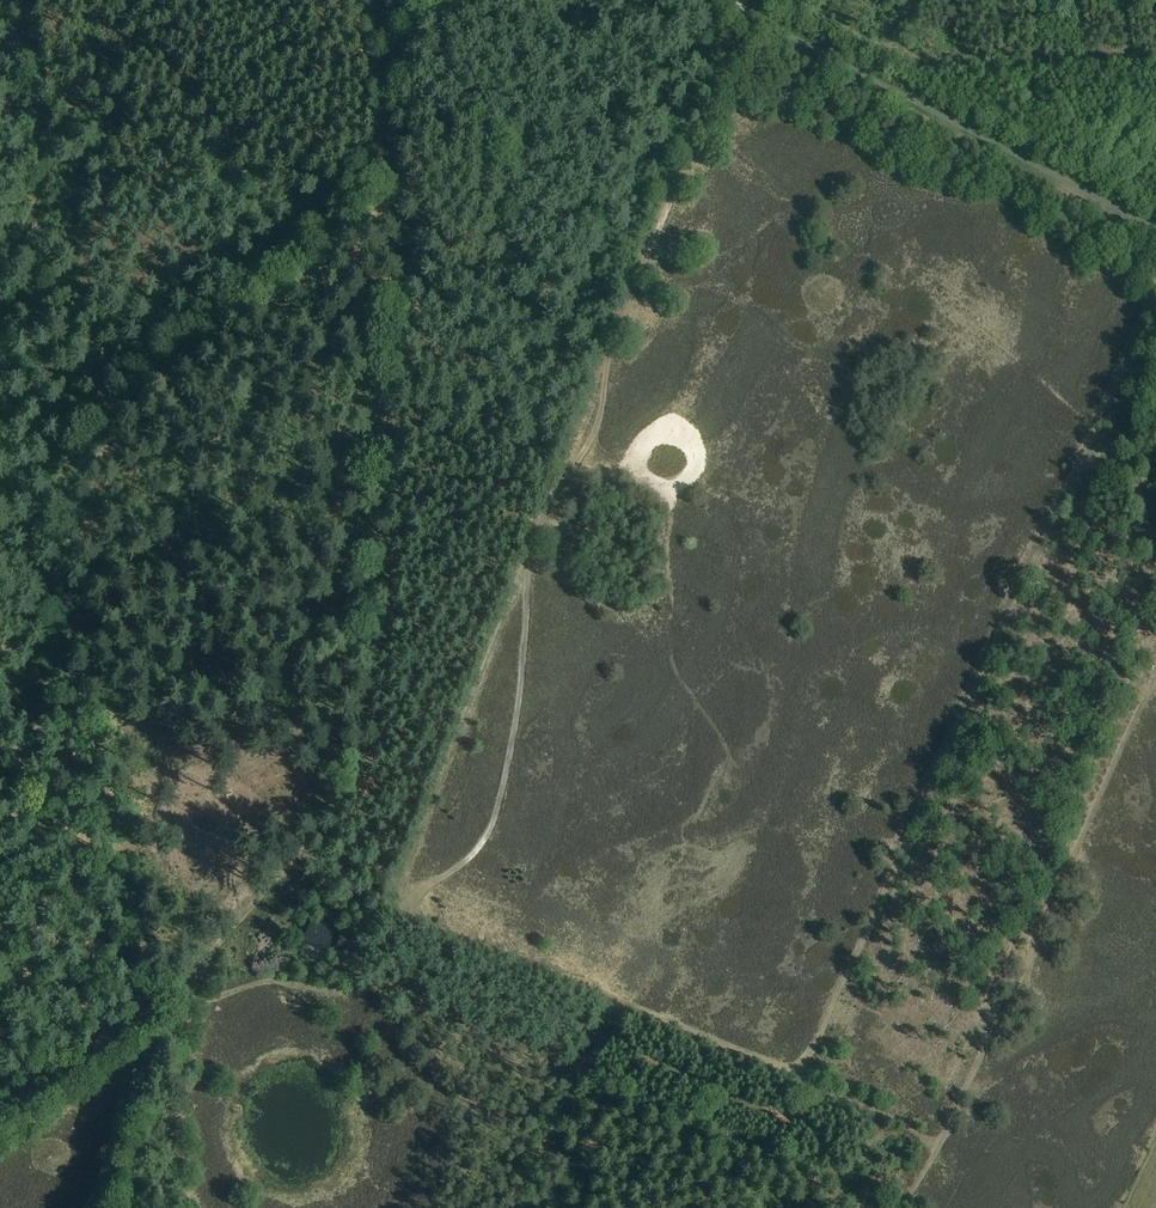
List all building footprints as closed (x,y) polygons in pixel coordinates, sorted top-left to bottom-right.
[(326,953),(336,931),(313,921),(303,943),(326,953)]
